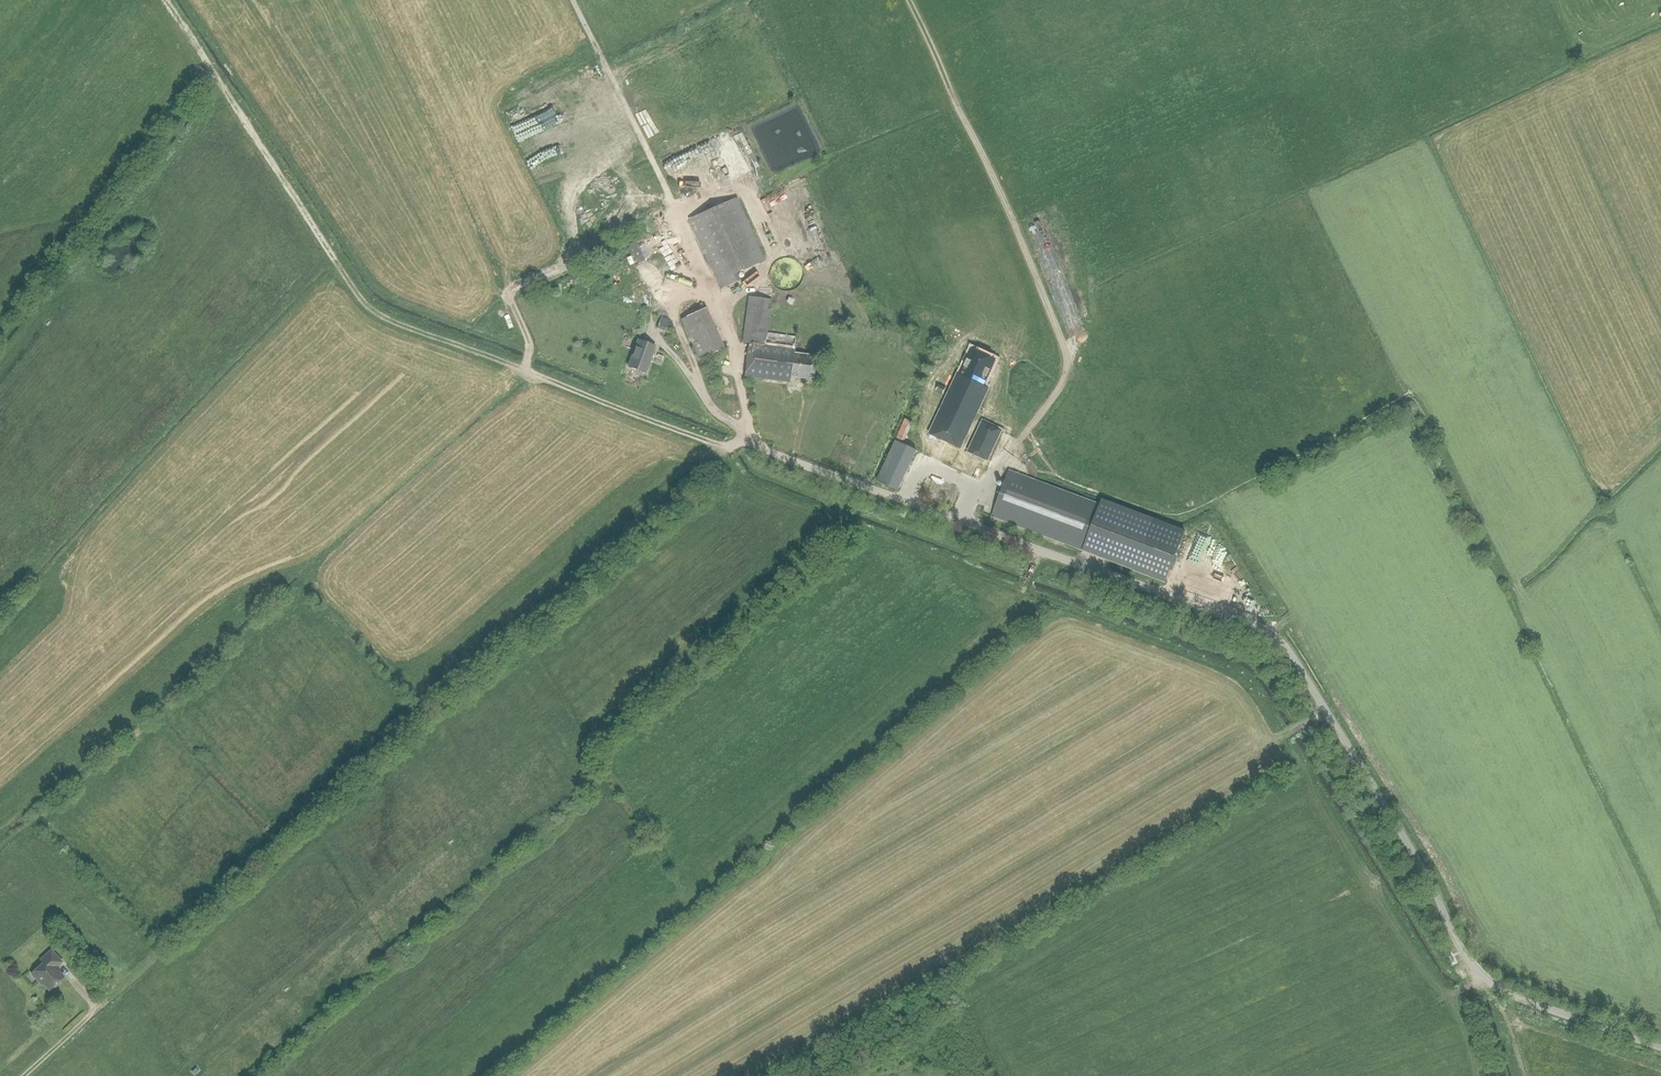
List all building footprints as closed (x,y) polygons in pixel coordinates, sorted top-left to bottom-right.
[(687,149),(695,178),(708,175),(700,146),(687,149)] [(740,282),(735,273),(764,260),(736,198),(689,219),(721,291),(740,282)] [(744,377),(790,383),(791,377),(812,379),(815,356),(793,353),(796,336),(767,333),(771,299),(748,296),(742,342),(749,343),(744,377)] [(699,360),(723,349),(705,308),(680,319),(699,360)] [(1080,328),(1080,311),(1064,312),(1064,328),(1080,328)] [(644,373),(654,347),(638,340),(628,367),(644,373)] [(988,389),(982,386),(995,360),(972,349),(960,375),(957,374),(929,433),(960,448),(988,389)] [(939,384),(936,390),(943,393),(946,388),(939,384)] [(906,439),(911,422),(903,419),(897,436),(906,439)] [(982,421),(967,452),(987,461),(1002,431),(982,421)] [(897,490),(916,449),(896,440),(877,480),(897,490)] [(940,460),(959,466),(962,455),(943,449),(940,460)] [(1100,504),(1082,498),(1009,470),(992,517),(1083,551),(1100,504)] [(1156,518),(1136,571),(1166,582),(1185,529),(1156,518)] [(60,980),(64,977),(55,967),(62,962),(51,950),(40,960),(43,963),(31,973),(41,985),(43,983),(49,990),(53,986),(55,987),(60,982),(60,980)]
